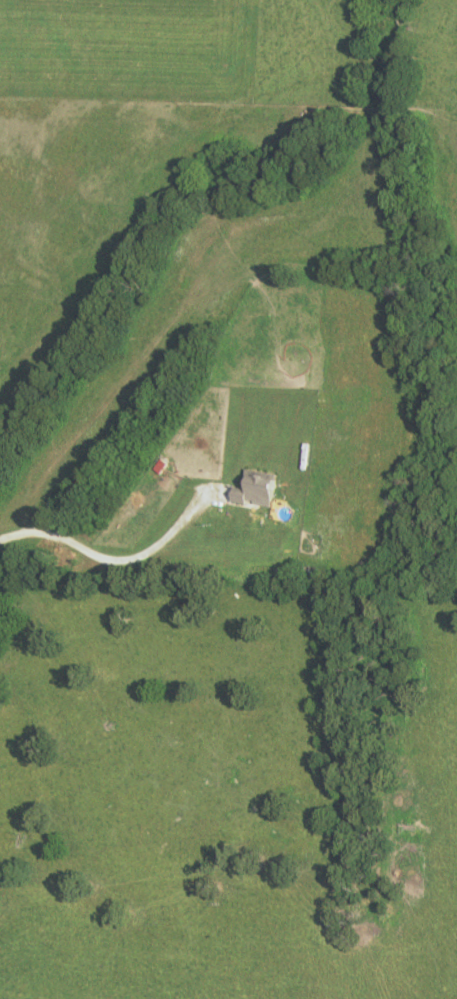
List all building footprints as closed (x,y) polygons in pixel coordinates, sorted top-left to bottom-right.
[(270,474),(241,469),(238,489),(227,487),(225,499),(265,506),(270,474)]
